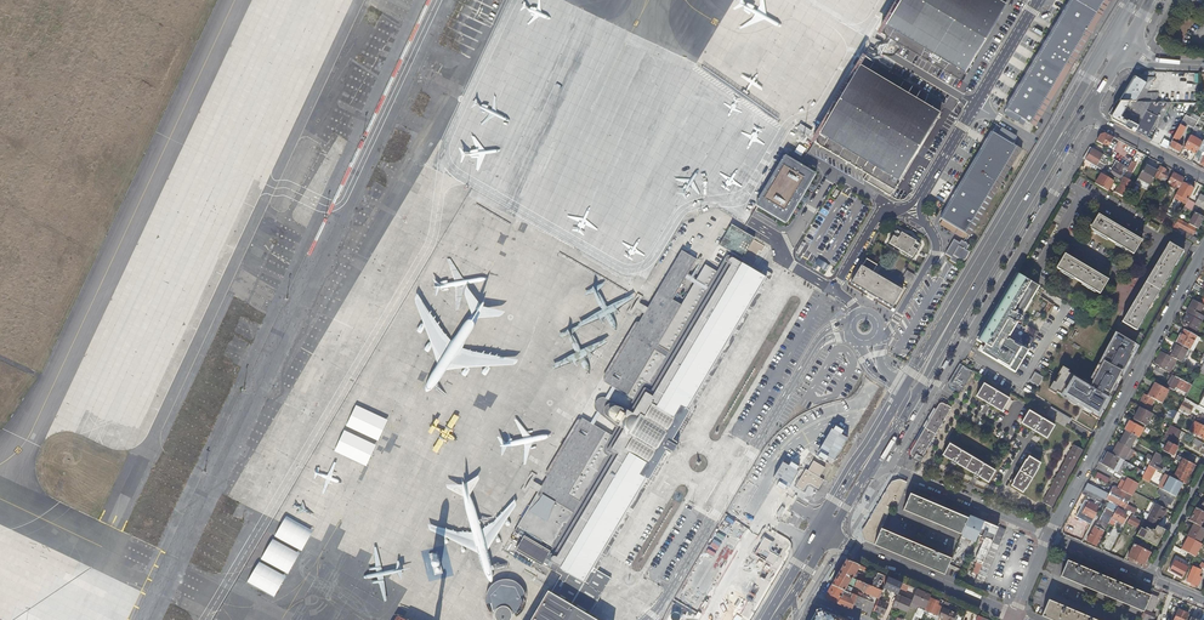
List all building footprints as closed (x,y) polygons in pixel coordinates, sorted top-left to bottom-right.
[(881,30),(960,78),(1005,1),(1002,0),(899,0),(881,30)] [(1006,108),(1007,108),(1005,111),(1010,114),(1012,111),(1036,125),(1111,0),(1070,0),(1006,108)] [(862,178),(890,195),(944,104),(865,56),(814,141),(866,172),(862,178)] [(1134,78),(1119,103),(1150,104),(1157,104),(1161,96),(1146,95),(1156,79),(1134,78)] [(1110,116),(1111,117),(1119,103),(1117,102),(1110,116)] [(1135,132),(1150,104),(1119,103),(1111,117),(1112,121),(1113,121),(1134,132),(1135,132)] [(1135,132),(1152,141),(1160,126),(1156,124),(1167,105),(1157,104),(1150,104),(1135,132)] [(1170,144),(1169,147),(1179,153),(1182,147),(1177,145),(1187,126),(1194,130),(1195,128),(1198,123),(1186,117),(1170,144)] [(996,124),(941,217),(943,219),(941,222),(963,236),(966,236),(968,234),(970,235),(1021,149),(1012,143),(1016,137),(996,124)] [(1100,136),(1096,142),(1103,146),(1104,145),(1109,147),(1113,139),(1105,135),(1100,136)] [(1190,137),(1184,149),(1195,155),(1198,150),(1202,143),(1190,137)] [(1161,147),(1167,150),(1169,147),(1170,144),(1164,140),(1161,147)] [(1083,160),(1085,161),(1091,150),(1089,149),(1083,160)] [(1093,150),(1086,162),(1102,171),(1105,167),(1102,165),(1099,163),(1103,157),(1093,150)] [(787,154),(760,200),(789,217),(816,170),(787,154)] [(1123,174),(1126,168),(1116,162),(1111,169),(1113,170),(1110,174),(1118,179),(1121,174),(1123,175),(1123,174)] [(1123,174),(1127,176),(1128,176),(1132,168),(1128,166),(1126,168),(1123,174)] [(1143,166),(1136,179),(1149,185),(1156,172),(1143,166)] [(1165,170),(1160,167),(1154,179),(1163,184),(1167,176),(1163,174),(1165,170)] [(1181,183),(1183,179),(1173,174),(1168,183),(1170,185),(1168,188),(1173,191),(1175,187),(1178,189),(1181,183)] [(1119,182),(1108,175),(1107,178),(1101,175),(1095,185),(1106,192),(1112,183),(1117,186),(1119,182)] [(1193,190),(1181,183),(1178,189),(1173,199),(1185,205),(1187,201),(1193,190)] [(1116,187),(1112,195),(1124,202),(1128,194),(1116,187)] [(1199,195),(1194,205),(1203,211),(1203,198),(1199,195)] [(1185,205),(1183,208),(1189,211),(1192,205),(1191,204),(1191,203),(1187,201),(1185,205)] [(1140,237),(1097,211),(1089,226),(1132,251),(1140,237)] [(1148,216),(1160,223),(1161,222),(1159,221),(1161,217),(1150,211),(1148,216)] [(1194,214),(1188,225),(1197,230),(1203,219),(1194,214)] [(1160,223),(1171,230),(1175,222),(1164,216),(1161,222),(1160,223)] [(1175,222),(1171,230),(1174,232),(1176,227),(1187,233),(1184,238),(1194,244),(1196,240),(1193,238),(1197,231),(1179,221),(1180,220),(1177,219),(1175,222)] [(715,251),(719,253),(731,232),(727,229),(715,251)] [(606,381),(685,428),(691,418),(691,414),(690,412),(690,411),(765,286),(753,280),(754,278),(737,267),(736,269),(727,263),(729,259),(738,264),(751,244),(731,232),(719,253),(724,256),(712,277),(702,271),(678,312),(668,306),(692,267),(676,257),(606,381)] [(896,232),(888,244),(913,259),(920,246),(916,244),(917,243),(902,234),(901,235),(896,232)] [(954,240),(945,255),(950,258),(948,261),(956,265),(959,261),(961,262),(962,260),(964,261),(967,255),(966,254),(967,252),(965,251),(968,246),(967,245),(969,243),(964,240),(963,242),(960,241),(959,244),(954,240)] [(1167,242),(1120,320),(1133,328),(1180,250),(1167,242)] [(1106,275),(1062,250),(1054,264),(1097,289),(1106,275)] [(856,271),(848,284),(893,312),(907,289),(874,270),(877,265),(866,258),(857,271),(856,271)] [(906,269),(900,277),(911,284),(916,275),(906,269)] [(1015,375),(1029,352),(1006,338),(1037,287),(1018,276),(978,343),(986,347),(982,354),(1015,375)] [(1194,284),(1192,288),(1199,292),(1200,289),(1203,291),(1203,290),(1203,289),(1201,288),(1194,284)] [(1192,300),(1185,313),(1186,314),(1200,322),(1201,322),(1203,317),(1203,316),(1198,313),(1200,310),(1202,306),(1192,300)] [(1200,322),(1186,314),(1181,324),(1194,332),(1200,322)] [(1183,330),(1175,343),(1186,349),(1188,350),(1195,336),(1183,330)] [(1063,366),(1050,389),(1096,415),(1136,344),(1117,334),(1090,382),(1063,366)] [(1175,343),(1167,357),(1175,361),(1178,363),(1181,357),(1184,358),(1186,354),(1184,353),(1186,349),(1175,343)] [(1167,357),(1160,353),(1155,362),(1153,361),(1152,364),(1156,367),(1155,367),(1156,368),(1164,372),(1168,374),(1175,361),(1167,357)] [(967,370),(962,367),(955,379),(951,386),(952,388),(952,389),(954,390),(955,390),(954,392),(960,395),(973,373),(967,369),(967,370)] [(1164,372),(1156,368),(1154,373),(1162,377),(1164,372)] [(1035,372),(1030,382),(1039,387),(1044,377),(1035,372)] [(1167,388),(1173,377),(1171,376),(1165,387),(1167,388)] [(1183,400),(1190,387),(1173,377),(1167,388),(1173,391),(1174,389),(1183,394),(1180,398),(1183,400)] [(595,604),(600,595),(608,581),(594,573),(606,554),(646,488),(647,489),(648,489),(649,488),(670,455),(673,450),(675,451),(679,444),(677,443),(685,428),(606,381),(601,388),(601,391),(601,394),(603,395),(608,399),(604,405),(602,404),(600,403),(598,404),(596,404),(594,405),(593,407),(592,409),(591,412),(591,414),(592,416),(594,418),(596,419),(592,426),(586,422),(584,422),(582,422),(581,423),(577,428),(512,536),(522,542),(516,554),(553,575),(555,571),(562,577),(555,588),(549,598),(543,595),(528,619),(585,619),(595,604)] [(1167,391),(1153,383),(1146,397),(1153,401),(1159,404),(1167,391)] [(1008,399),(983,384),(975,397),(986,403),(985,404),(990,406),(1001,412),(1008,399)] [(1146,397),(1142,395),(1137,403),(1149,409),(1153,401),(1146,397)] [(1183,400),(1176,412),(1179,414),(1180,412),(1187,416),(1191,407),(1185,404),(1186,401),(1183,400)] [(911,456),(913,459),(916,454),(922,458),(951,409),(946,406),(945,406),(943,405),(939,405),(930,419),(911,452),(910,453),(911,456)] [(1067,427),(1071,419),(1053,408),(1048,415),(1067,427)] [(1151,415),(1139,408),(1132,420),(1144,427),(1151,415)] [(1053,426),(1028,410),(1020,423),(1030,429),(1030,430),(1034,433),(1034,432),(1045,439),(1053,426)] [(1179,414),(1176,412),(1171,420),(1171,422),(1175,424),(1180,415),(1179,414)] [(1162,421),(1169,425),(1171,422),(1171,420),(1164,416),(1162,421)] [(1196,423),(1203,428),(1203,421),(1202,420),(1203,418),(1200,416),(1196,423)] [(910,453),(911,452),(930,419),(928,417),(908,451),(908,456),(910,453)] [(1128,421),(1123,430),(1124,431),(1134,437),(1137,438),(1142,429),(1128,421)] [(1194,422),(1188,432),(1203,440),(1203,438),(1203,428),(1196,423),(1194,422)] [(1180,432),(1169,426),(1166,431),(1171,433),(1166,442),(1173,446),(1174,443),(1180,432)] [(1134,437),(1124,431),(1117,443),(1128,449),(1134,437)] [(1166,442),(1161,440),(1159,443),(1164,446),(1161,452),(1171,457),(1176,448),(1173,446),(1166,442)] [(1117,443),(1116,442),(1114,446),(1113,448),(1129,457),(1132,451),(1128,449),(1117,443)] [(994,471),(949,444),(942,456),(950,461),(950,462),(950,463),(950,464),(954,466),(955,465),(955,466),(956,464),(972,474),(971,476),(972,476),(971,477),(976,480),(977,479),(978,479),(978,478),(987,483),(994,471)] [(1050,507),(1081,449),(1072,444),(1040,502),(1050,507)] [(1129,457),(1113,448),(1110,454),(1126,463),(1129,457)] [(1108,453),(1105,452),(1099,464),(1121,476),(1125,469),(1134,475),(1138,469),(1126,463),(1110,454),(1108,453)] [(1193,466),(1176,457),(1172,463),(1174,464),(1176,461),(1180,464),(1173,476),(1169,474),(1169,473),(1157,467),(1162,458),(1154,453),(1151,458),(1150,460),(1147,466),(1180,484),(1183,485),(1193,466)] [(922,458),(916,454),(913,459),(912,460),(920,465),(923,459),(922,458)] [(813,456),(797,486),(806,491),(804,495),(813,499),(829,469),(819,463),(821,460),(813,456)] [(1024,490),(1037,468),(1036,467),(1038,463),(1027,456),(1024,460),(1023,460),(1018,468),(1017,468),(1015,472),(1016,473),(1010,482),(1011,482),(1009,486),(1021,493),(1023,489),(1024,490)] [(1180,484),(1147,466),(1141,476),(1140,478),(1139,480),(1157,489),(1173,498),(1180,484)] [(1098,472),(1095,477),(1108,484),(1111,479),(1098,472)] [(1117,491),(1119,492),(1127,478),(1125,477),(1117,491)] [(308,478),(296,497),(322,514),(334,494),(308,478)] [(1132,493),(1137,484),(1127,478),(1119,492),(1130,497),(1132,493)] [(903,483),(896,480),(889,482),(880,498),(861,531),(863,541),(871,544),(872,543),(942,572),(946,563),(948,559),(877,530),(888,505),(893,507),(903,483)] [(1086,483),(1082,489),(1083,489),(1102,499),(1104,500),(1107,494),(1086,483)] [(1117,491),(1110,487),(1107,494),(1104,500),(1108,502),(1116,506),(1123,510),(1125,505),(1130,497),(1119,492),(1117,491)] [(1089,525),(1102,499),(1083,489),(1081,494),(1094,500),(1093,503),(1088,500),(1087,502),(1083,500),(1074,517),(1089,525)] [(1173,498),(1157,489),(1154,493),(1160,496),(1155,505),(1164,510),(1167,505),(1169,506),(1173,498)] [(902,508),(959,533),(966,516),(909,492),(902,508)] [(1110,518),(1116,506),(1108,502),(1105,508),(1094,528),(1093,527),(1085,541),(1095,546),(1110,518)] [(319,520),(292,504),(280,524),(307,540),(319,520)] [(1155,505),(1153,504),(1147,515),(1145,520),(1155,526),(1158,521),(1159,522),(1165,510),(1164,510),(1155,505)] [(1125,505),(1123,510),(1130,513),(1132,514),(1134,509),(1125,505)] [(1123,510),(1116,506),(1110,518),(1122,524),(1125,519),(1124,518),(1126,515),(1129,516),(1130,513),(1123,510)] [(1188,521),(1192,523),(1203,530),(1203,523),(1201,521),(1203,518),(1203,514),(1195,509),(1188,521)] [(1140,527),(1143,520),(1142,519),(1140,522),(1134,519),(1136,516),(1132,514),(1127,522),(1139,529),(1140,527)] [(969,517),(964,530),(969,532),(969,533),(973,535),(974,534),(977,535),(983,522),(969,517)] [(977,535),(977,536),(980,537),(980,538),(983,540),(980,548),(982,549),(977,562),(978,562),(974,572),(977,573),(997,527),(983,521),(983,522),(977,535)] [(1164,530),(1155,526),(1154,529),(1150,527),(1151,526),(1149,525),(1150,524),(1147,523),(1144,529),(1140,527),(1139,529),(1134,537),(1148,543),(1144,550),(1141,549),(1142,546),(1140,545),(1139,548),(1133,545),(1126,557),(1142,565),(1143,563),(1145,564),(1164,530)] [(1192,523),(1185,536),(1199,544),(1203,534),(1203,530),(1192,523)] [(1006,531),(997,527),(977,573),(972,587),(980,591),(982,587),(1006,531)] [(303,548),(276,531),(264,550),(291,567),(303,548)] [(1117,558),(1122,560),(1129,547),(1124,545),(1117,558)] [(836,570),(839,572),(846,562),(842,560),(836,570)] [(867,569),(847,560),(846,562),(839,572),(839,573),(867,585),(868,582),(861,579),(862,578),(859,577),(854,574),(856,568),(866,573),(867,569)] [(1145,608),(1149,597),(1066,561),(1060,576),(1143,611),(1145,608)] [(1200,570),(1192,566),(1184,580),(1190,583),(1189,585),(1192,587),(1193,585),(1196,586),(1200,578),(1197,576),(1200,570)] [(867,585),(839,573),(832,584),(831,586),(847,593),(850,594),(854,596),(855,592),(851,590),(851,589),(846,587),(848,584),(859,588),(860,591),(878,598),(881,591),(877,589),(871,586),(867,585)] [(887,577),(876,573),(871,586),(877,589),(878,585),(879,586),(879,585),(881,586),(882,584),(880,584),(881,582),(880,582),(881,579),(885,581),(887,577)] [(823,592),(826,594),(831,586),(832,584),(829,583),(823,592)] [(915,589),(901,583),(899,588),(913,594),(915,589)] [(493,611),(498,608),(501,607),(504,607),(506,607),(509,608),(510,610),(511,611),(515,615),(523,601),(516,587),(501,584),(490,596),(493,611)] [(847,593),(831,586),(826,594),(827,600),(851,610),(857,597),(854,596),(850,594),(847,601),(843,599),(847,593)] [(896,607),(906,612),(910,603),(910,602),(903,599),(904,597),(899,595),(895,604),(897,605),(896,607)] [(924,600),(913,596),(910,602),(910,603),(924,609),(927,602),(924,600)] [(934,598),(930,596),(927,602),(924,609),(923,611),(935,615),(939,607),(932,604),(934,598)] [(1149,597),(1145,608),(1152,610),(1157,599),(1150,596),(1149,597)] [(860,598),(857,597),(851,610),(858,613),(864,600),(860,598)] [(1055,619),(1097,619),(1045,598),(1039,613),(1055,619)] [(876,604),(873,612),(883,616),(888,605),(877,601),(876,604)] [(498,608),(497,610),(495,612),(495,615),(495,617),(496,619),(497,619),(510,619),(511,618),(512,616),(512,613),(511,611),(510,610),(509,608),(506,607),(504,607),(501,607),(498,608)] [(733,619),(735,609),(726,607),(725,610),(723,616),(733,619)] [(937,618),(942,619),(953,619),(956,614),(941,608),(937,618)] [(820,609),(817,609),(810,619),(846,619),(820,609)] [(1172,619),(1185,619),(1187,614),(1177,610),(1172,619)] [(1144,612),(1141,619),(1151,619),(1153,615),(1144,612)]
